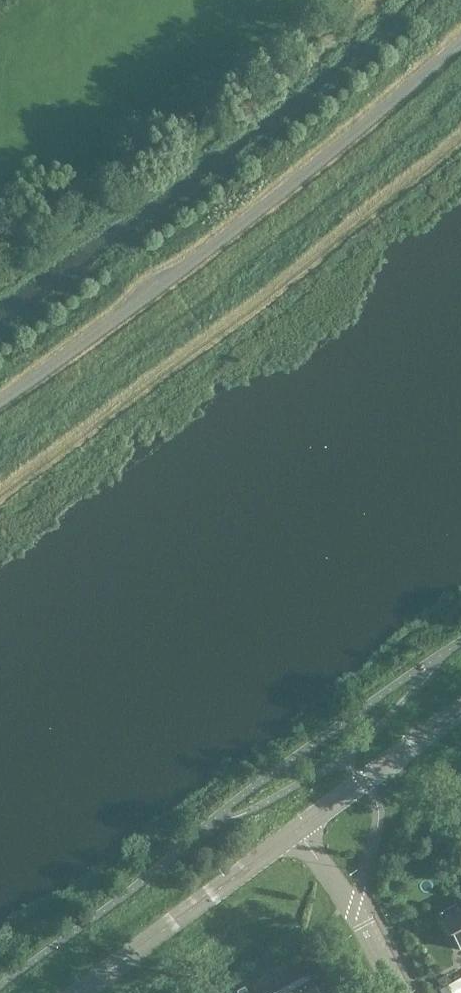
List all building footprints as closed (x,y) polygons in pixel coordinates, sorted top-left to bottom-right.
[(459,911),(455,904),(438,914),(442,921),(440,922),(448,937),(450,935),(458,950),(460,948),(460,910),(459,911)] [(311,983),(306,975),(293,982),(284,965),(276,969),(285,986),(289,992),(317,992),(311,983)] [(264,976),(256,980),(263,992),(273,992),(264,976)]
